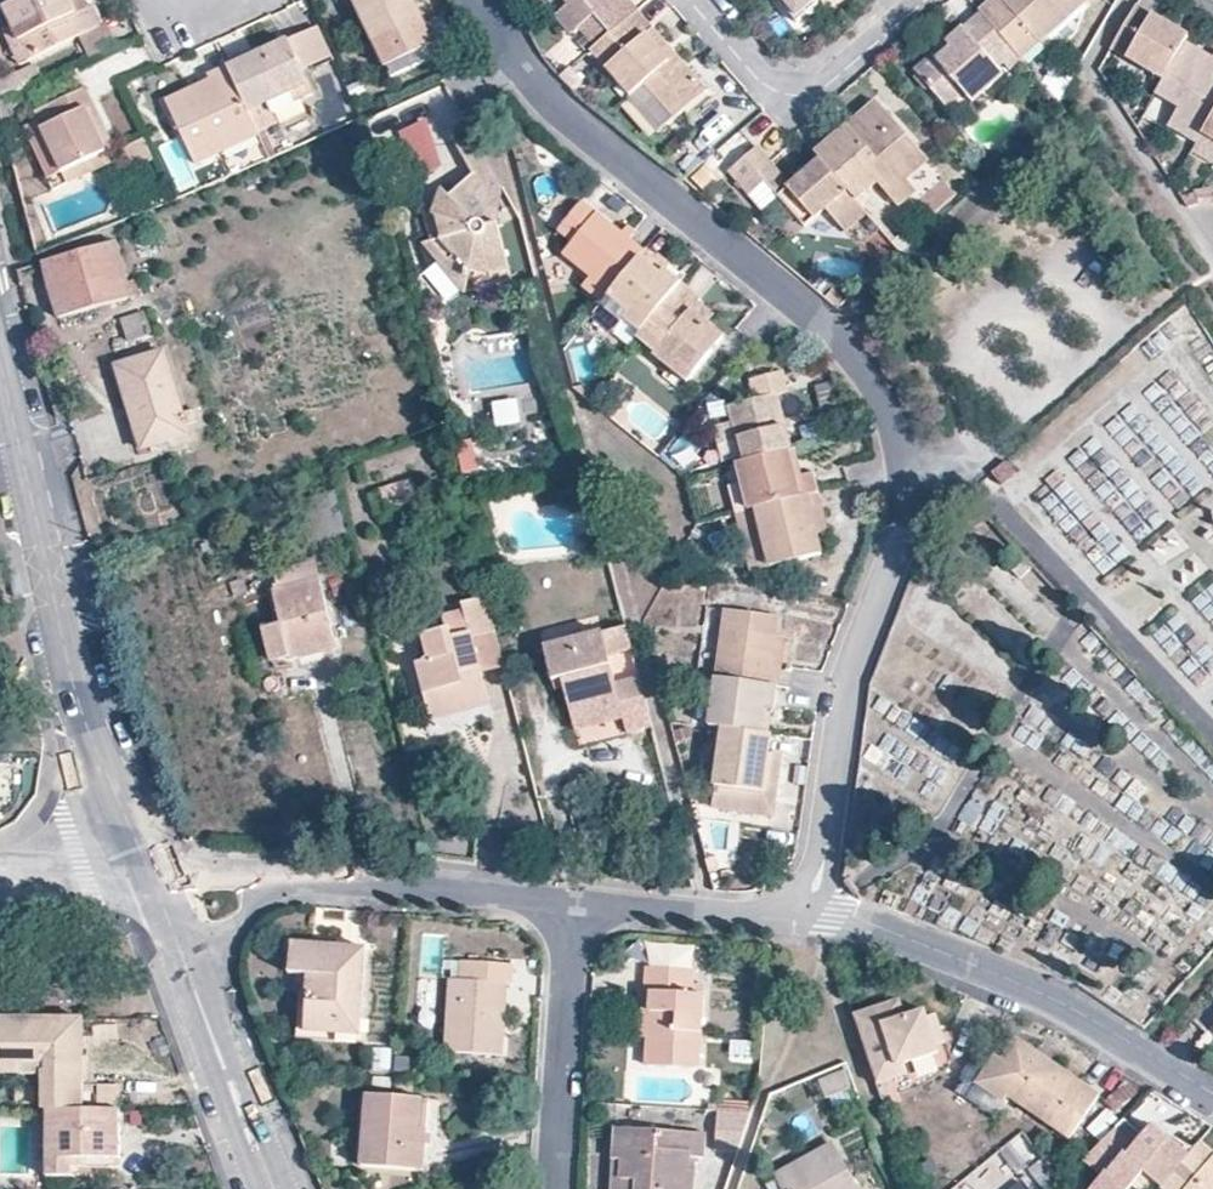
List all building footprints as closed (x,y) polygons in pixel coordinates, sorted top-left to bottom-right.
[(106,24),(96,4),(81,12),(75,0),(0,0),(13,27),(29,62),(81,37),(106,24)] [(386,69),(391,79),(440,57),(435,47),(414,0),(355,0),(386,69)] [(637,11),(628,0),(565,0),(569,5),(554,18),(569,36),(577,29),(594,48),(637,11)] [(782,3),(786,7),(813,9),(817,6),(823,0),(780,0),(782,3)] [(1021,61),(1093,0),(1008,0),(1005,2),(1003,0),(998,0),(981,14),(1021,61)] [(786,7),(782,3),(779,5),(797,25),(818,9),(817,6),(813,9),(786,7)] [(1184,42),(1187,37),(1135,7),(1109,50),(1162,81),(1184,42)] [(665,43),(637,11),(594,48),(592,50),(628,92),(644,80),(675,117),(706,90),(674,54),(667,60),(657,48),(665,43)] [(1011,69),(1021,61),(981,14),(947,43),(952,49),(935,62),(931,57),(912,74),(942,108),(959,94),(974,80),(985,92),(1000,79),(990,67),(1001,57),(1011,69)] [(92,58),(120,45),(109,23),(106,24),(81,37),(92,58)] [(29,62),(13,27),(5,31),(20,66),(29,62)] [(289,41),(228,68),(251,120),(313,92),(289,41)] [(1184,42),(1162,81),(1155,91),(1185,108),(1172,130),(1195,143),(1200,135),(1212,112),(1212,59),(1210,57),(1184,42)] [(674,54),(665,43),(657,48),(667,60),(674,54)] [(952,49),(947,43),(931,57),(935,62),(952,49)] [(197,164),(258,136),(251,120),(228,68),(210,77),(212,81),(169,101),(197,164)] [(2,82),(9,97),(26,89),(19,74),(2,82)] [(968,105),(985,92),(974,80),(959,94),(968,105)] [(56,123),(31,136),(50,177),(106,152),(99,136),(109,132),(88,88),(50,106),(56,123)] [(877,100),(846,127),(853,136),(884,109),(877,100)] [(846,127),(814,155),(822,164),(858,205),(880,186),(900,209),(919,191),(909,180),(930,161),(884,109),(853,136),(846,127)] [(1200,135),(1212,142),(1212,112),(1200,135)] [(397,131),(416,180),(444,170),(425,120),(397,131)] [(50,177),(31,136),(23,139),(44,181),(50,177)] [(499,226),(504,190),(472,136),(457,143),(473,176),(449,198),(442,189),(436,204),(423,209),(431,242),(423,245),(465,293),(466,288),(472,271),(488,276),(510,269),(499,226)] [(822,164),(799,182),(791,189),(757,151),(729,174),(749,196),(763,184),(778,202),(801,228),(806,233),(828,214),(848,237),(870,218),(858,205),(822,164)] [(822,164),(814,155),(792,174),(799,182),(822,164)] [(641,256),(645,251),(630,239),(622,232),(584,200),(556,232),(570,245),(562,256),(588,279),(582,288),(602,304),(641,256)] [(788,240),(801,228),(778,202),(764,212),(788,240)] [(622,232),(630,239),(637,232),(628,225),(622,232)] [(58,318),(87,310),(133,298),(134,297),(130,282),(120,241),(45,262),(58,318)] [(641,334),(678,288),(661,274),(641,256),(602,304),(593,315),(621,337),(630,325),(641,334)] [(678,288),(683,282),(666,268),(661,274),(678,288)] [(488,294),(488,276),(472,271),(466,288),(488,294)] [(130,282),(134,297),(142,295),(138,280),(130,282)] [(701,297),(683,282),(678,288),(641,334),(637,339),(655,354),(658,350),(690,378),(725,336),(706,322),(691,310),(698,301),(701,297)] [(714,313),(698,301),(691,310),(706,322),(714,313)] [(127,339),(149,331),(142,310),(120,318),(127,339)] [(115,366),(131,418),(139,415),(150,449),(193,435),(189,423),(200,420),(196,408),(185,412),(165,350),(115,366)] [(743,461),(790,450),(793,449),(787,429),(785,421),(779,394),(789,392),(783,371),(748,380),(753,399),(729,406),(743,461)] [(574,389),(588,400),(592,394),(579,383),(574,389)] [(513,398),(496,401),(497,410),(514,407),(513,398)] [(139,415),(131,418),(141,451),(150,449),(139,415)] [(796,477),(802,476),(795,448),(793,449),(790,450),(796,477)] [(806,495),(820,492),(814,473),(802,476),(796,477),(790,450),(743,461),(737,463),(750,510),(753,509),(806,495)] [(1005,461),(992,472),(1004,485),(1016,474),(1005,461)] [(411,479),(382,488),(388,510),(431,497),(425,477),(413,480),(411,479)] [(830,531),(820,492),(806,495),(816,534),(818,534),(830,531)] [(753,509),(768,570),(823,556),(818,534),(816,534),(806,495),(753,509)] [(750,510),(735,513),(749,574),(768,570),(753,509),(750,510)] [(994,586),(1018,598),(1034,565),(1009,553),(994,586)] [(321,644),(323,653),(340,648),(316,561),(275,572),(278,588),(273,589),(280,625),(261,628),(269,656),(321,644)] [(230,583),(234,597),(247,594),(244,580),(230,583)] [(494,633),(484,597),(461,603),(463,610),(443,615),(446,629),(422,637),(428,660),(416,663),(431,721),(491,706),(480,665),(473,638),(491,633),(494,633)] [(726,611),(715,679),(774,686),(779,687),(786,637),(778,636),(780,617),(726,611)] [(653,729),(627,628),(569,642),(586,709),(597,706),(601,716),(619,712),(622,721),(625,735),(653,729)] [(473,638),(480,665),(498,661),(491,633),(473,638)] [(586,709),(569,642),(543,649),(551,683),(560,680),(564,691),(570,713),(586,709)] [(289,661),(323,653),(321,644),(269,656),(270,663),(288,658),(289,661)] [(715,679),(708,728),(721,729),(768,735),(774,686),(715,679)] [(560,680),(551,683),(554,693),(564,691),(560,680)] [(768,735),(772,736),(779,687),(774,686),(768,735)] [(597,706),(586,709),(591,729),(622,721),(619,712),(601,716),(597,706)] [(591,729),(586,709),(570,713),(576,733),(591,729)] [(913,800),(955,761),(910,713),(868,752),(913,800)] [(770,753),(772,736),(768,735),(721,729),(714,786),(765,792),(770,753)] [(783,755),(770,753),(765,792),(714,786),(710,812),(774,820),(783,755)] [(367,949),(294,943),(290,974),(304,975),(305,1032),(362,1036),(367,949)] [(500,1036),(502,1003),(505,1003),(506,984),(511,985),(513,961),(462,958),(460,982),(450,981),(445,1055),(501,1058),(503,1036),(500,1036)] [(646,967),(644,992),(651,992),(648,1040),(646,1066),(697,1070),(703,995),(691,995),(693,970),(646,967)] [(651,992),(644,992),(641,992),(638,1039),(648,1040),(651,992)] [(901,999),(855,1015),(878,1084),(909,1073),(906,1063),(940,1052),(938,1045),(929,1017),(926,1010),(907,1017),(901,999)] [(937,1014),(929,1017),(938,1045),(946,1043),(937,1014)] [(42,1110),(44,1110),(119,1110),(120,1110),(120,1085),(84,1085),(83,1018),(0,1018),(0,1076),(41,1076),(42,1110)] [(1100,1095),(1015,1037),(1000,1059),(995,1056),(976,1083),(1005,1105),(1009,1099),(1069,1139),(1100,1095)] [(844,1072),(821,1081),(826,1098),(850,1089),(844,1072)] [(424,1144),(425,1133),(427,1098),(364,1095),(360,1166),(424,1170),(426,1144),(424,1144)] [(716,1100),(715,1112),(751,1114),(753,1103),(716,1100)] [(119,1110),(44,1110),(47,1177),(74,1178),(74,1169),(73,1159),(119,1158),(119,1110)] [(671,1114),(651,1112),(649,1125),(670,1126),(671,1114)] [(738,1151),(750,1116),(723,1114),(720,1150),(738,1151)] [(1144,1132),(1125,1115),(1117,1124),(1136,1141),(1144,1132)] [(1192,1151),(1167,1129),(1165,1132),(1153,1122),(1144,1132),(1136,1141),(1117,1124),(1088,1157),(1105,1172),(1090,1188),(1124,1188),(1142,1167),(1163,1185),(1192,1151)] [(614,1160),(636,1160),(635,1188),(693,1188),(695,1157),(703,1158),(705,1133),(616,1128),(614,1160)] [(1004,1147),(1031,1188),(1037,1188),(1049,1181),(1033,1156),(1037,1153),(1025,1134),(1004,1147)] [(1200,1143),(1192,1151),(1163,1185),(1161,1188),(1163,1188),(1212,1188),(1212,1154),(1200,1143)] [(775,1175),(781,1188),(857,1188),(833,1144),(775,1175)] [(73,1159),(74,1169),(120,1168),(119,1158),(73,1159)] [(614,1160),(611,1188),(635,1188),(636,1160),(614,1160)] [(1021,1179),(1009,1188),(1029,1188),(1021,1179)]
